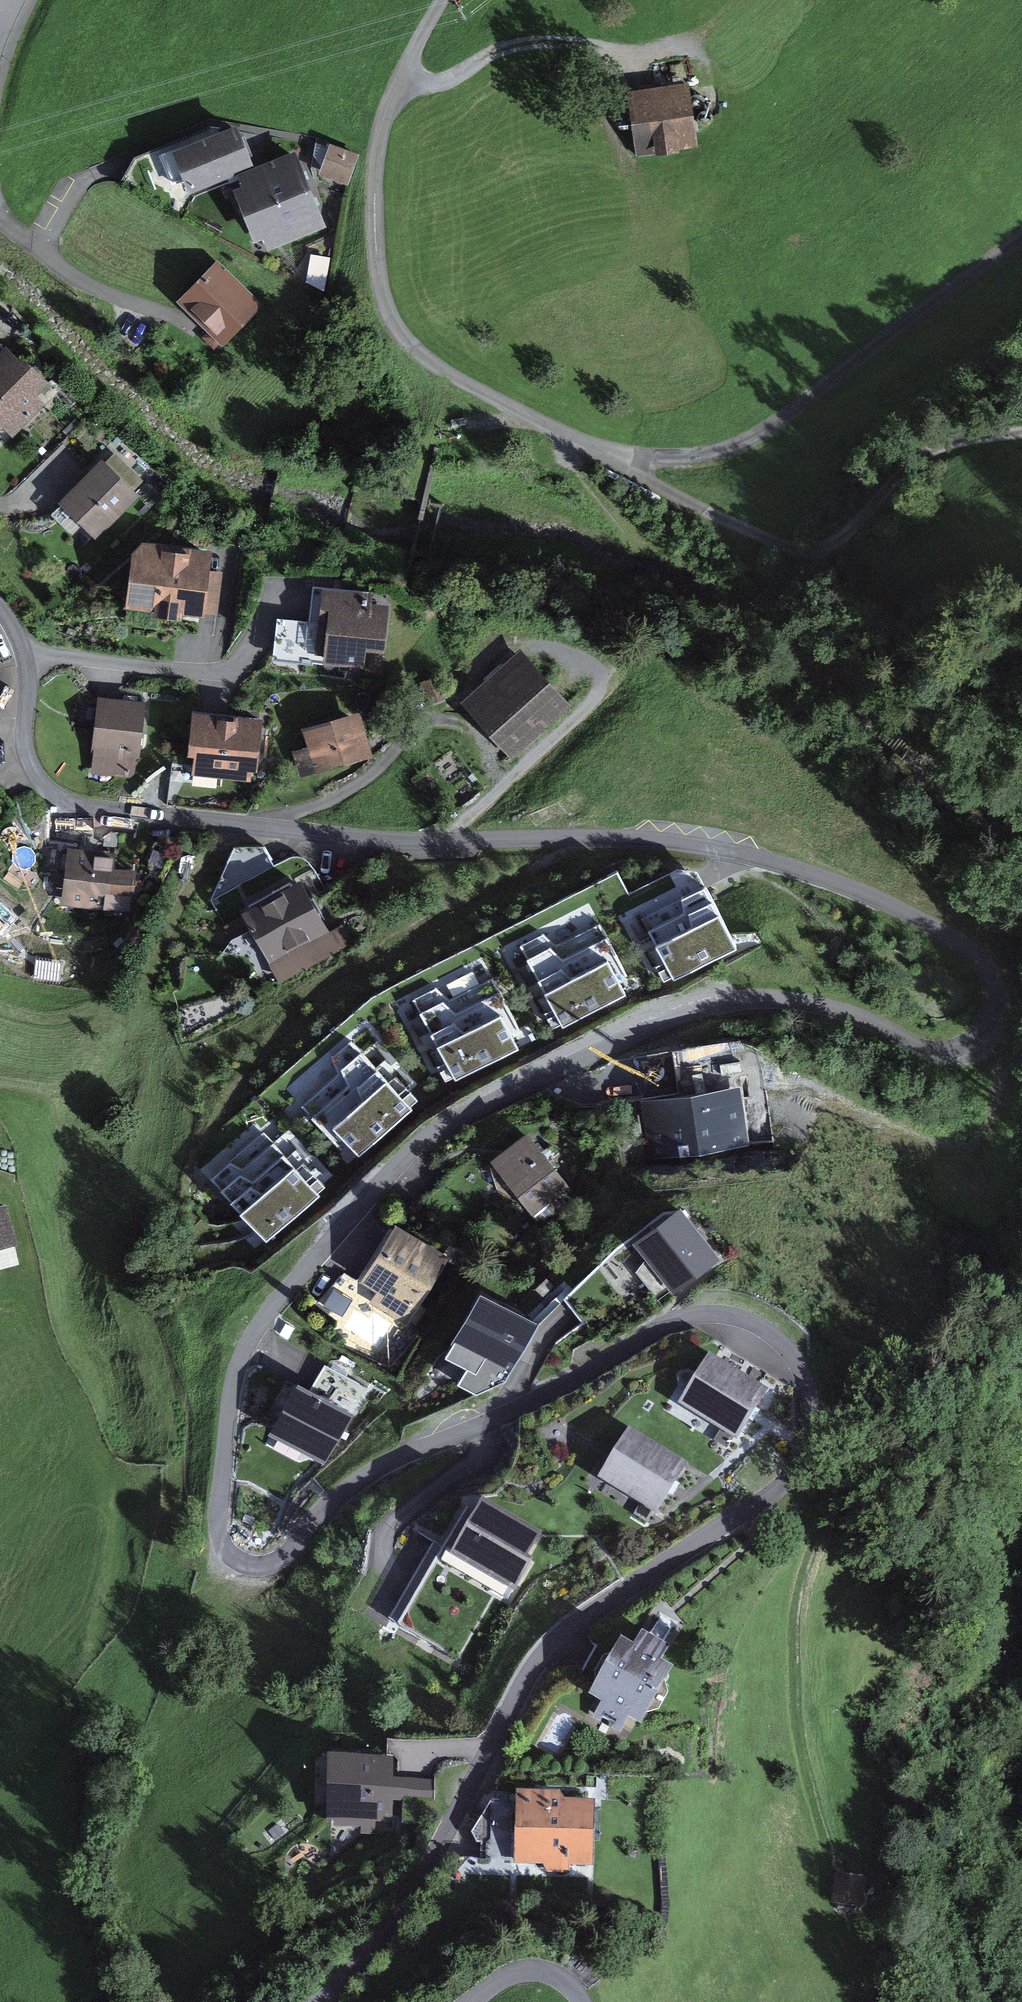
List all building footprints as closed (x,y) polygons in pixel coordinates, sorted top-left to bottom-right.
[(684,89),(632,96),(639,152),(692,145),(684,89)] [(237,124),(170,149),(185,190),(252,166),(237,124)] [(362,149),(332,137),(318,171),(349,183),(362,149)] [(295,160),(240,181),(252,213),(307,192),(295,160)] [(307,192),(252,213),(264,245),(319,224),(307,192)] [(215,257),(178,296),(223,337),(259,298),(215,257)] [(6,349),(5,350),(0,355),(0,427),(12,438),(57,393),(24,361),(22,364),(6,349)] [(144,482),(115,455),(106,464),(135,492),(144,482)] [(106,464),(102,460),(58,506),(60,508),(51,517),(70,535),(79,526),(96,543),(140,497),(135,492),(106,464)] [(212,553),(142,545),(132,555),(125,610),(154,613),(153,618),(181,621),(181,615),(203,617),(203,612),(217,614),(221,573),(210,572),(212,553)] [(369,597),(370,592),(311,586),(308,621),(276,618),(271,669),(300,672),(301,665),(312,666),(312,664),(323,665),(324,657),(315,656),(321,593),(369,597)] [(369,597),(321,593),(315,656),(324,657),(323,665),(323,668),(366,671),(367,655),(384,656),(389,607),(370,605),(371,596),(369,597)] [(521,651),(461,704),(512,761),(571,707),(521,651)] [(145,704),(98,700),(91,774),(132,778),(136,775),(137,760),(140,761),(145,704)] [(263,721),(193,712),(187,759),(194,759),(193,765),(192,776),(223,779),(250,783),(252,773),(257,774),(263,721)] [(360,714),(302,730),(307,748),(292,752),(300,779),(373,759),(360,714)] [(118,852),(67,848),(62,906),(106,910),(105,917),(134,919),(138,870),(117,868),(118,852)] [(312,899),(301,881),(240,916),(241,917),(250,932),(279,983),(352,943),(342,926),(329,933),(312,899)] [(682,902),(706,892),(702,883),(679,894),(676,889),(636,909),(648,933),(682,915),(682,902)] [(688,918),(714,906),(706,892),(682,902),(682,915),(648,933),(655,949),(691,932),(688,918)] [(738,952),(714,906),(688,918),(691,932),(655,949),(649,954),(657,969),(665,966),(666,969),(658,973),(663,984),(672,980),(674,984),(738,952)] [(227,925),(224,928),(232,942),(250,932),(241,917),(227,925)] [(564,961),(609,938),(601,923),(556,946),(543,933),(518,947),(527,962),(550,949),(564,961)] [(608,963),(620,986),(631,980),(609,938),(564,961),(550,949),(527,962),(539,983),(561,971),(574,981),(608,963)] [(562,1032),(626,998),(624,993),(620,986),(608,963),(574,981),(561,971),(539,983),(537,984),(551,1011),(544,1015),(553,1032),(561,1028),(562,1032)] [(456,1016),(500,992),(493,979),(449,1002),(436,989),(411,1002),(420,1017),(443,1005),(456,1016)] [(499,1019),(512,1044),(524,1037),(500,992),(456,1016),(443,1005),(420,1017),(431,1039),(454,1027),(466,1036),(499,1019)] [(456,1086),(518,1053),(516,1050),(512,1044),(499,1019),(466,1036),(454,1027),(431,1039),(439,1053),(431,1057),(439,1071),(446,1067),(449,1073),(441,1077),(445,1083),(446,1086),(454,1082),(456,1086)] [(673,1045),(678,1086),(691,1085),(742,1082),(749,1147),(773,1145),(762,1054),(737,1036),(673,1045)] [(341,1073),(362,1055),(351,1042),(332,1058),(338,1076),(300,1109),(311,1121),(348,1089),(341,1073)] [(357,1092),(378,1074),(362,1055),(341,1073),(348,1089),(311,1121),(340,1155),(348,1148),(333,1132),(362,1107),(357,1092)] [(359,1162),(414,1115),(411,1112),(418,1105),(410,1096),(402,1103),(378,1074),(357,1092),(362,1107),(333,1132),(348,1148),(359,1162)] [(674,1086),(641,1094),(649,1160),(749,1149),(749,1147),(742,1082),(691,1085),(678,1086),(674,1086)] [(570,1183),(527,1127),(490,1156),(533,1211),(570,1183)] [(244,1173),(275,1146),(264,1134),(240,1154),(219,1172),(220,1174),(230,1165),(244,1173)] [(254,1186),(284,1158),(275,1146),(244,1173),(230,1165),(220,1174),(210,1182),(221,1195),(240,1179),(254,1186)] [(265,1198),(294,1172),(295,1171),(284,1158),(254,1186),(240,1179),(221,1195),(232,1209),(250,1193),(265,1198)] [(265,1247),(319,1199),(316,1195),(322,1190),(313,1180),(306,1186),(294,1172),(265,1198),(250,1193),(232,1209),(265,1247)] [(21,1262),(7,1199),(0,1201),(0,1267),(21,1262)] [(681,1199),(632,1234),(647,1255),(637,1268),(658,1298),(671,1288),(673,1292),(723,1256),(681,1199)] [(447,1251),(395,1217),(358,1274),(379,1288),(371,1300),(403,1320),(447,1251)] [(542,1320),(481,1283),(451,1332),(454,1334),(445,1348),(451,1358),(464,1367),(454,1383),(474,1395),(506,1378),(542,1320)] [(342,1313),(353,1297),(334,1285),(324,1301),(342,1313)] [(770,1388),(709,1351),(678,1403),(721,1429),(715,1440),(728,1448),(734,1438),(738,1440),(770,1388)] [(313,1383),(299,1375),(268,1427),(276,1431),(272,1438),(295,1452),(300,1445),(325,1460),(355,1408),(350,1404),(313,1383)] [(693,1463),(629,1424),(597,1476),(641,1503),(634,1514),(647,1521),(653,1511),(658,1513),(670,1493),(673,1495),(693,1463)] [(540,1531),(483,1498),(476,1511),(453,1550),(447,1547),(439,1560),(496,1594),(508,1600),(533,1558),(527,1554),(540,1531)] [(453,1550),(476,1511),(467,1506),(443,1546),(434,1541),(389,1616),(458,1657),(496,1594),(439,1560),(447,1547),(453,1550)] [(634,1644),(622,1637),(589,1693),(603,1701),(593,1716),(599,1719),(601,1715),(617,1724),(614,1729),(621,1733),(630,1718),(641,1724),(648,1712),(659,1709),(668,1692),(665,1681),(674,1665),(662,1658),(670,1644),(642,1628),(634,1644)] [(394,1756),(330,1754),(328,1818),(334,1820),(333,1827),(376,1828),(376,1821),(392,1822),(392,1799),(403,1800),(403,1796),(433,1797),(434,1780),(393,1778),(394,1756)] [(560,1790),(516,1789),(517,1800),(513,1858),(514,1863),(543,1864),(547,1872),(569,1873),(570,1865),(594,1865),(596,1798),(564,1797),(560,1790)] [(866,1875),(835,1872),(832,1903),(862,1907),(866,1875)]
